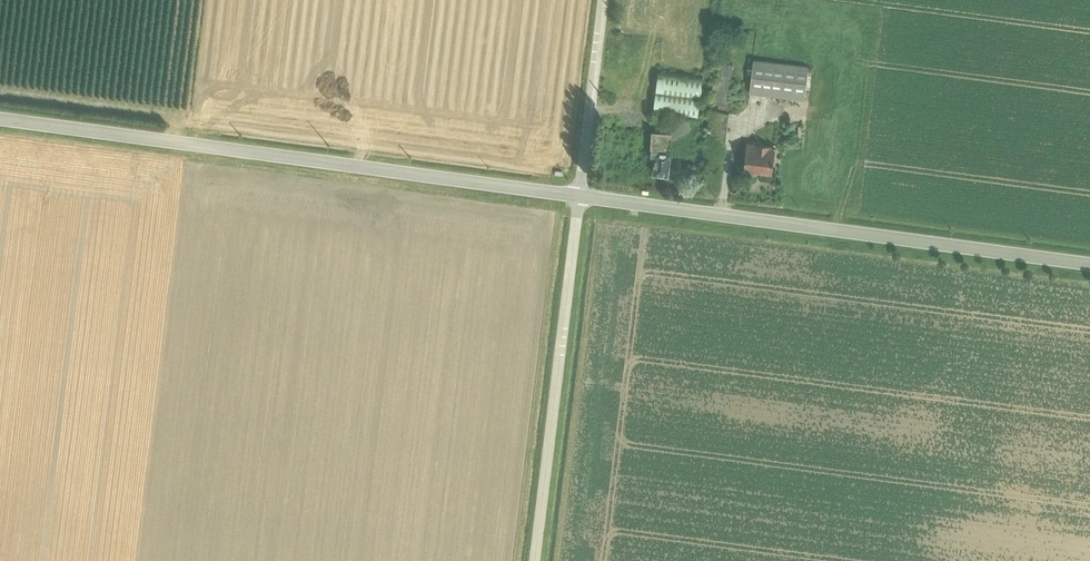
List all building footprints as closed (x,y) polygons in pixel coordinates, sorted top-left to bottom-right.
[(754,60),(750,93),(805,100),(809,66),(754,60)] [(716,63),(704,165),(723,167),(729,113),(727,113),(733,65),(716,63)] [(683,118),(690,119),(690,117),(698,118),(703,77),(658,71),(654,113),(683,115),(683,118)] [(690,119),(683,118),(672,117),(670,132),(652,131),(650,156),(655,157),(653,175),(669,177),(672,153),(692,154),(695,134),(697,134),(698,129),(698,128),(699,120),(690,119)] [(747,142),(743,171),(745,171),(745,174),(753,175),(753,171),(772,173),(776,146),(771,145),(771,146),(755,144),(755,143),(747,142)]
